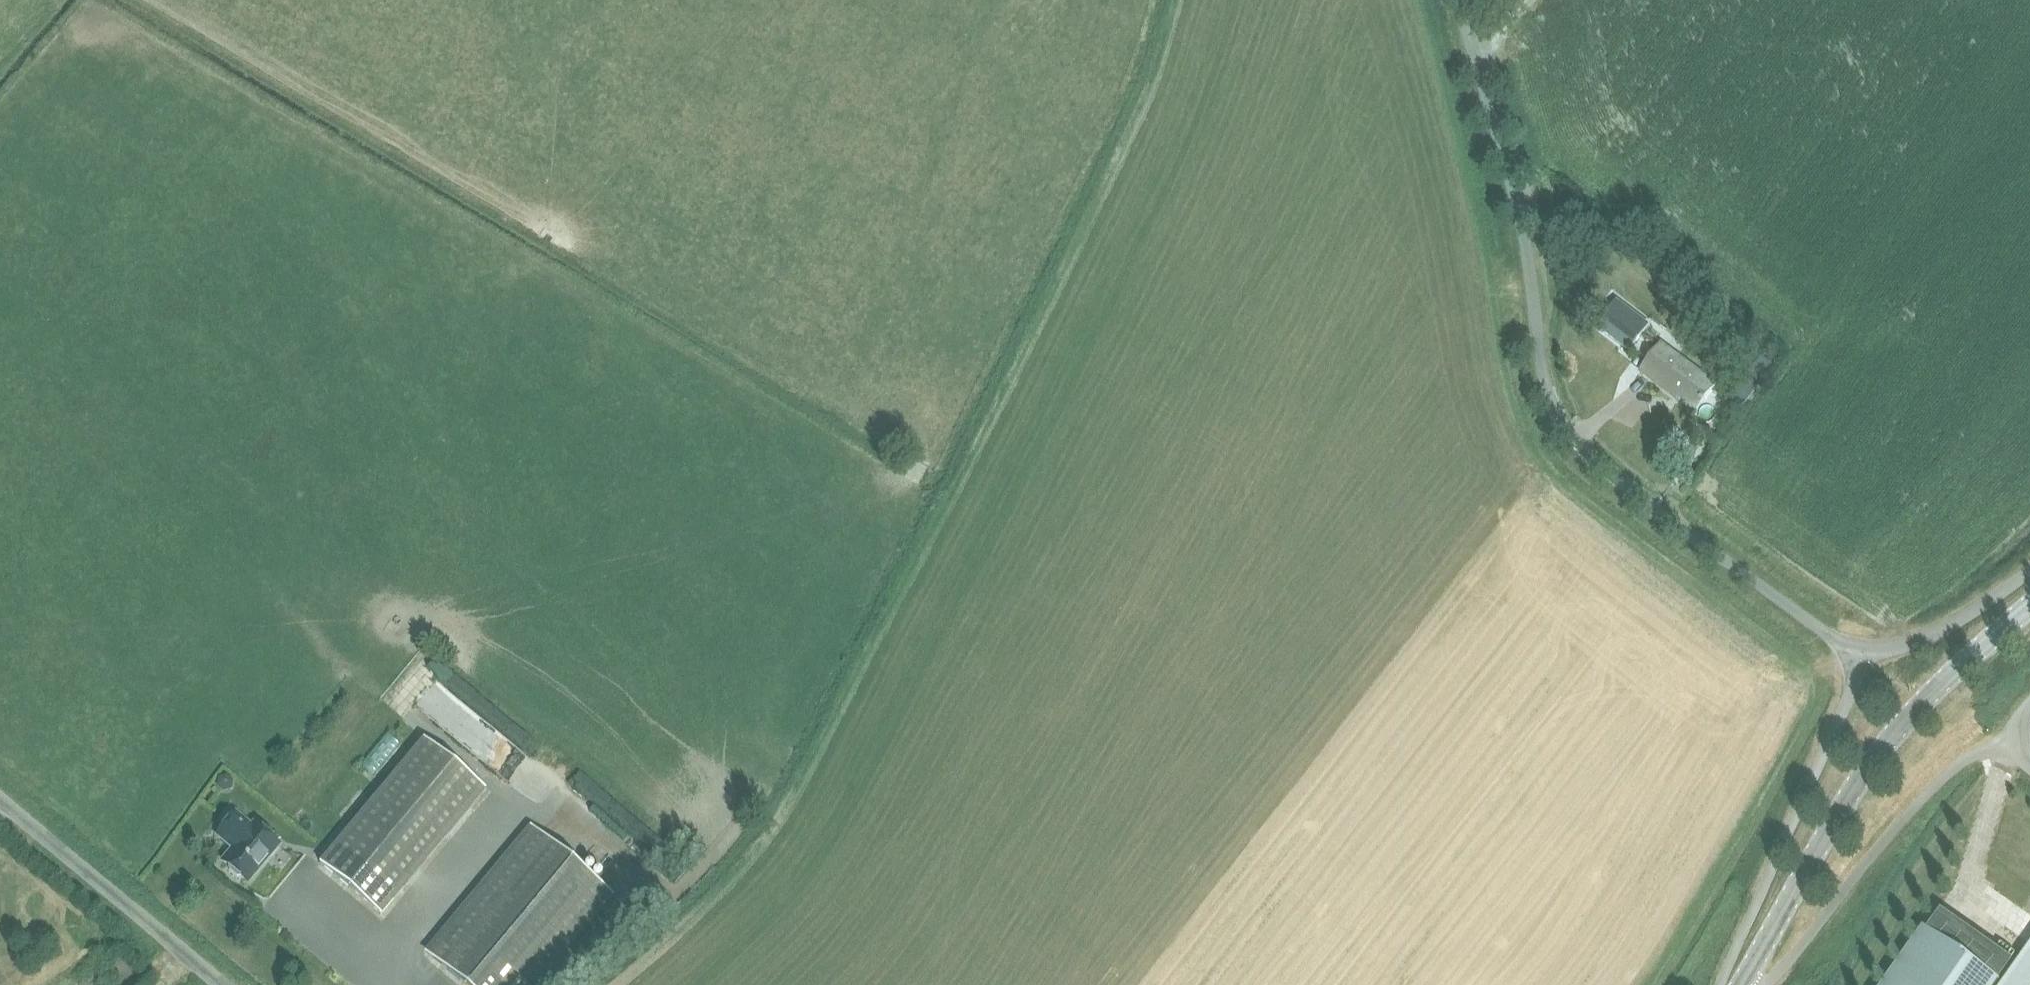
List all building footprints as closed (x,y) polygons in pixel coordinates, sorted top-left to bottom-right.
[(1620,307),(1601,333),(1633,357),(1652,331),(1620,307)] [(1697,411),(1716,386),(1662,345),(1641,373),(1674,397),(1676,395),(1697,411)] [(470,717),(471,715),(426,680),(409,701),(488,761),(502,742),(470,717)] [(359,708),(353,715),(361,723),(368,716),(359,708)] [(366,774),(400,743),(387,730),(354,761),(366,774)] [(382,915),(485,791),(424,740),(320,864),(382,915)] [(218,780),(217,789),(223,795),(232,792),(233,783),(227,778),(218,780)] [(254,825),(252,828),(236,815),(218,836),(230,846),(232,844),(236,847),(224,862),(229,867),(230,871),(237,877),(242,877),(248,882),(279,845),(254,825)] [(532,829),(428,954),(465,984),(536,984),(611,895),(532,829)] [(2002,980),(1932,931),(1927,927),(1887,984),(1999,984),(2002,980)] [(2008,984),(2029,984),(2029,954),(2008,984)]
